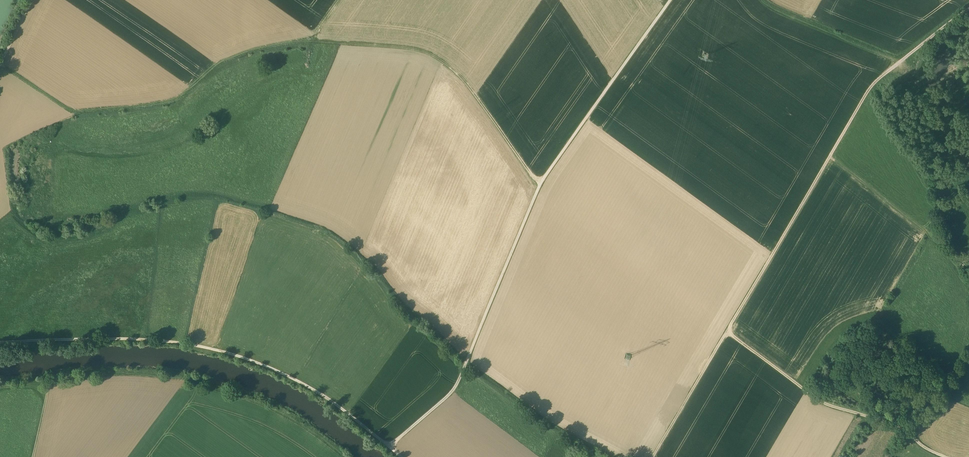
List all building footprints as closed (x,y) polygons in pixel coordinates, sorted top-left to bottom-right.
[(650,438),(649,440),(653,442),(664,422),(657,418),(646,436),(650,438)]
